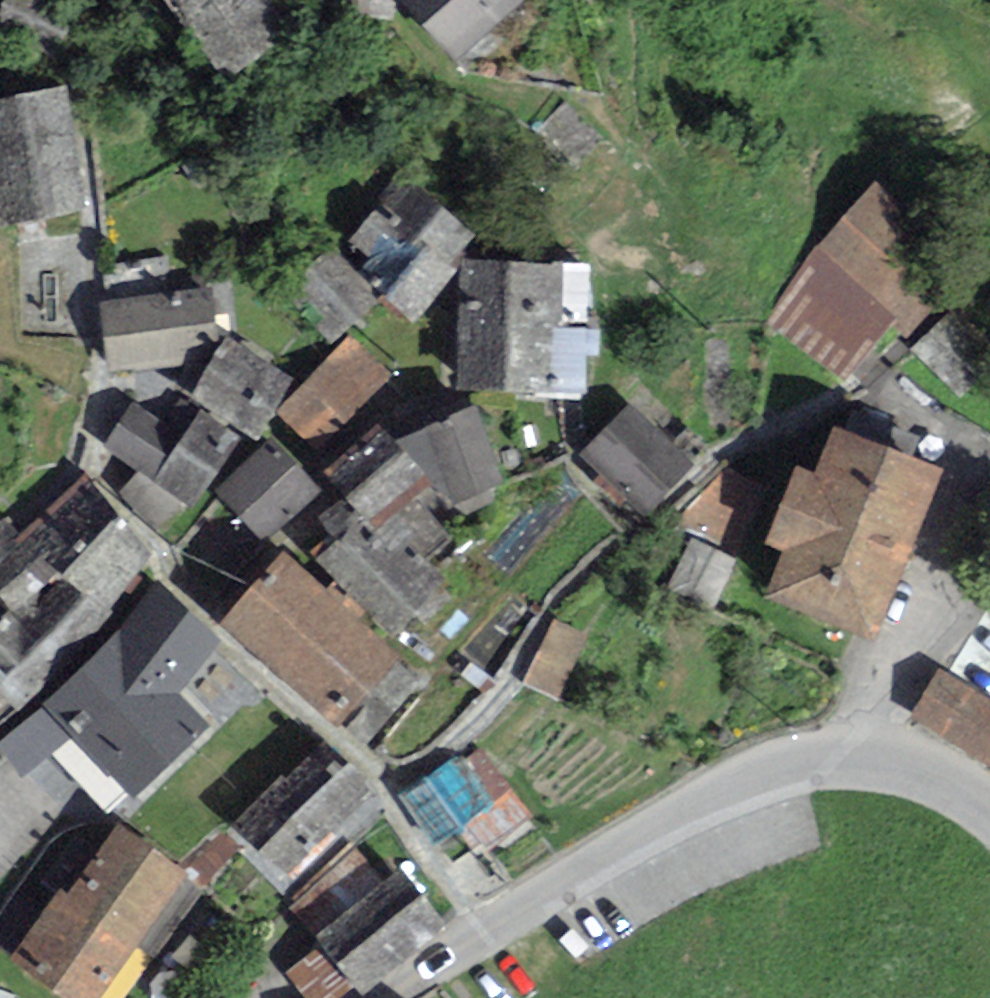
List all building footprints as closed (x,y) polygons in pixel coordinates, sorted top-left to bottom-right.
[(233,55),(298,7),(293,0),(191,0),(233,55)] [(463,29),(493,0),(436,0),(463,29)] [(0,92),(0,138),(10,202),(84,190),(67,81),(0,92)] [(813,255),(904,327),(974,265),(872,180),(813,255)] [(358,242),(419,298),(476,237),(415,181),(358,242)] [(381,293),(329,234),(279,278),(331,336),(381,293)] [(581,383),(584,264),(496,262),(493,381),(581,383)] [(113,292),(121,355),(216,343),(208,280),(113,292)] [(965,303),(918,348),(962,394),(989,368),(989,329),(965,303)] [(358,329),(292,399),(329,433),(395,363),(358,329)] [(239,334),(206,382),(262,420),(295,373),(239,334)] [(142,394),(114,437),(197,492),(235,433),(201,410),(191,425),(142,394)] [(694,450),(635,396),(581,456),(641,509),(694,450)] [(445,418),(468,491),(502,481),(479,407),(445,418)] [(808,530),(790,577),(878,612),(940,455),(852,420),(831,472),(816,466),(793,524),(808,530)] [(278,429),(226,477),(268,522),(297,496),(280,477),(303,456),(278,429)] [(409,440),(347,492),(376,518),(434,470),(409,440)] [(765,488),(718,472),(684,522),(741,546),(765,488)] [(23,695),(117,611),(104,597),(152,554),(91,486),(47,525),(58,538),(4,586),(23,608),(0,628),(0,669),(23,695)] [(310,533),(408,622),(445,581),(376,518),(347,492),(310,533)] [(403,644),(291,547),(237,610),(349,706),(403,644)] [(57,751),(108,810),(212,711),(179,677),(218,640),(168,587),(1,745),(32,774),(57,751)] [(583,634),(555,622),(530,682),(558,694),(583,634)] [(950,666),(930,699),(989,735),(989,690),(950,666)] [(289,854),(369,770),(331,734),(250,817),(289,854)] [(531,796),(489,747),(444,785),(486,834),(531,796)] [(89,997),(92,997),(188,859),(128,818),(31,958),(89,997)] [(335,929),(382,891),(348,849),(283,901),(317,943),(335,929)] [(335,929),(363,966),(440,909),(412,871),(382,891),(335,929)]
